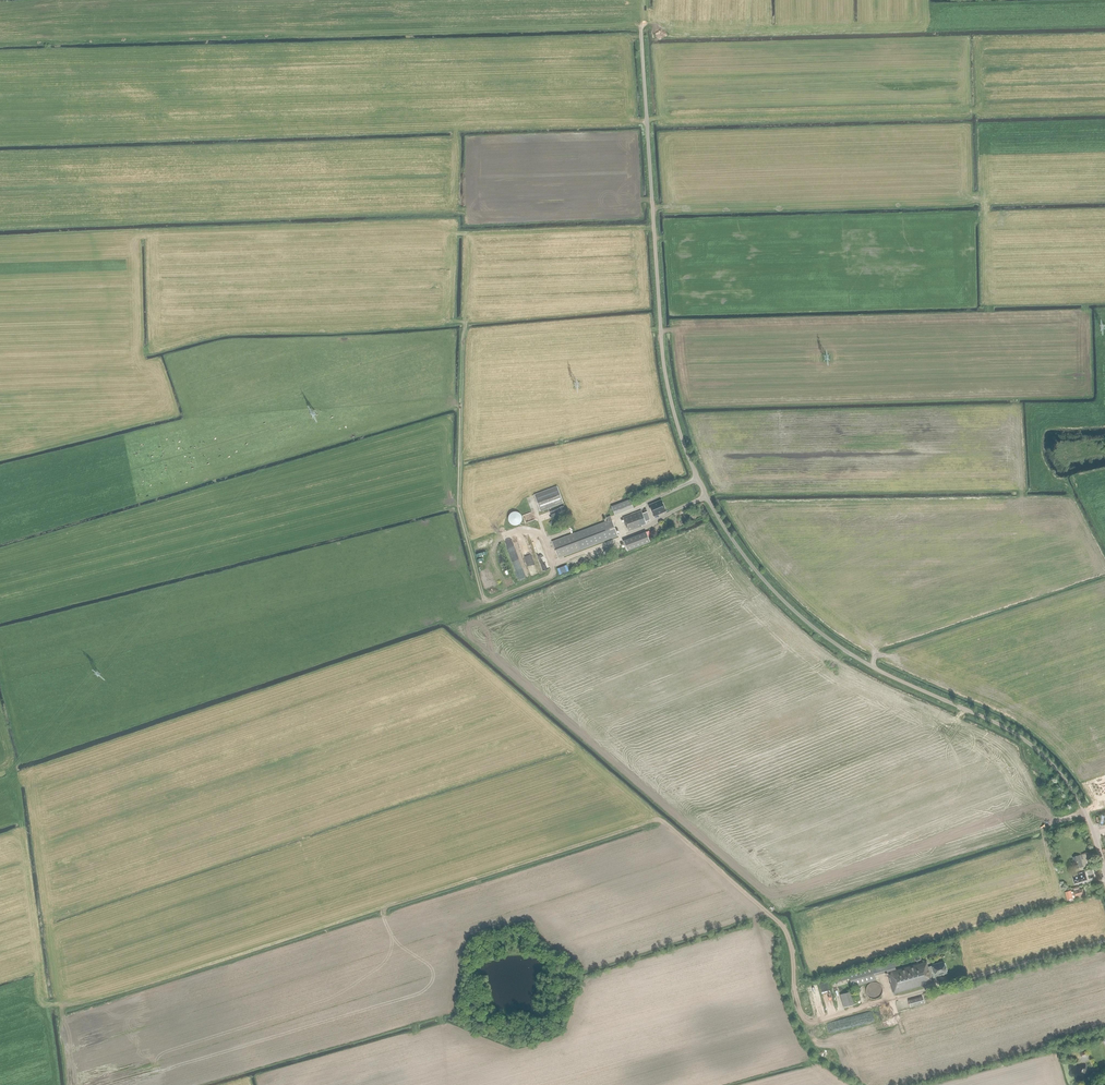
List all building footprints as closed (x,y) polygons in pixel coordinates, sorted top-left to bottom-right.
[(557,486),(535,495),(540,511),(563,502),(557,486)] [(630,499),(611,506),(615,515),(633,508),(630,499)] [(661,500),(649,505),(654,516),(666,511),(661,500)] [(641,510),(623,517),(628,532),(642,526),(642,525),(646,524),(641,510)] [(508,518),(508,519),(508,520),(508,521),(508,522),(509,522),(509,523),(510,524),(511,525),(512,525),(513,526),(514,526),(515,526),(516,526),(517,526),(518,525),(519,525),(520,524),(521,523),(521,522),(522,522),(522,521),(522,520),(522,519),(522,517),(522,516),(521,515),(521,514),(520,514),(520,513),(519,513),(519,512),(518,512),(517,512),(516,511),(515,511),(514,511),(513,512),(512,512),(511,513),(510,513),(510,514),(509,514),(509,515),(508,515),(508,516),(508,517),(508,518)] [(558,558),(618,536),(611,516),(607,518),(608,521),(552,542),(558,558)] [(646,532),(623,541),(627,551),(650,542),(646,532)] [(535,575),(539,574),(533,559),(526,561),(531,574),(534,573),(535,575)] [(1083,866),(1080,855),(1073,857),(1076,868),(1083,866)] [(1087,880),(1085,872),(1072,875),(1075,883),(1087,880)] [(1072,894),(1071,890),(1065,892),(1067,900),(1073,898),(1072,896),(1074,896),(1075,899),(1085,896),(1083,889),(1073,892),(1073,893),(1072,894)] [(933,966),(928,967),(927,961),(896,970),(894,960),(835,976),(837,982),(850,978),(852,987),(876,980),(874,975),(887,971),(893,993),(933,983),(933,982),(937,981),(935,976),(947,973),(944,962),(933,965),(933,966)] [(866,989),(866,990),(866,992),(866,993),(866,994),(867,995),(868,996),(869,997),(870,998),(872,998),(873,999),(875,999),(876,999),(877,998),(879,998),(880,997),(881,995),(882,994),(882,993),(882,992),(882,990),(882,989),(882,987),(881,986),(880,985),(879,984),(878,983),(877,982),(875,982),(874,982),(873,982),(871,983),(870,983),(869,984),(868,985),(867,986),(866,987),(866,989)] [(857,1004),(853,991),(840,995),(844,1007),(857,1004)] [(924,1003),(922,996),(909,1000),(911,1007),(924,1003)] [(1084,1060),(1089,1059),(1086,1046),(1071,1051),(1072,1057),(1083,1054),(1084,1060)]
